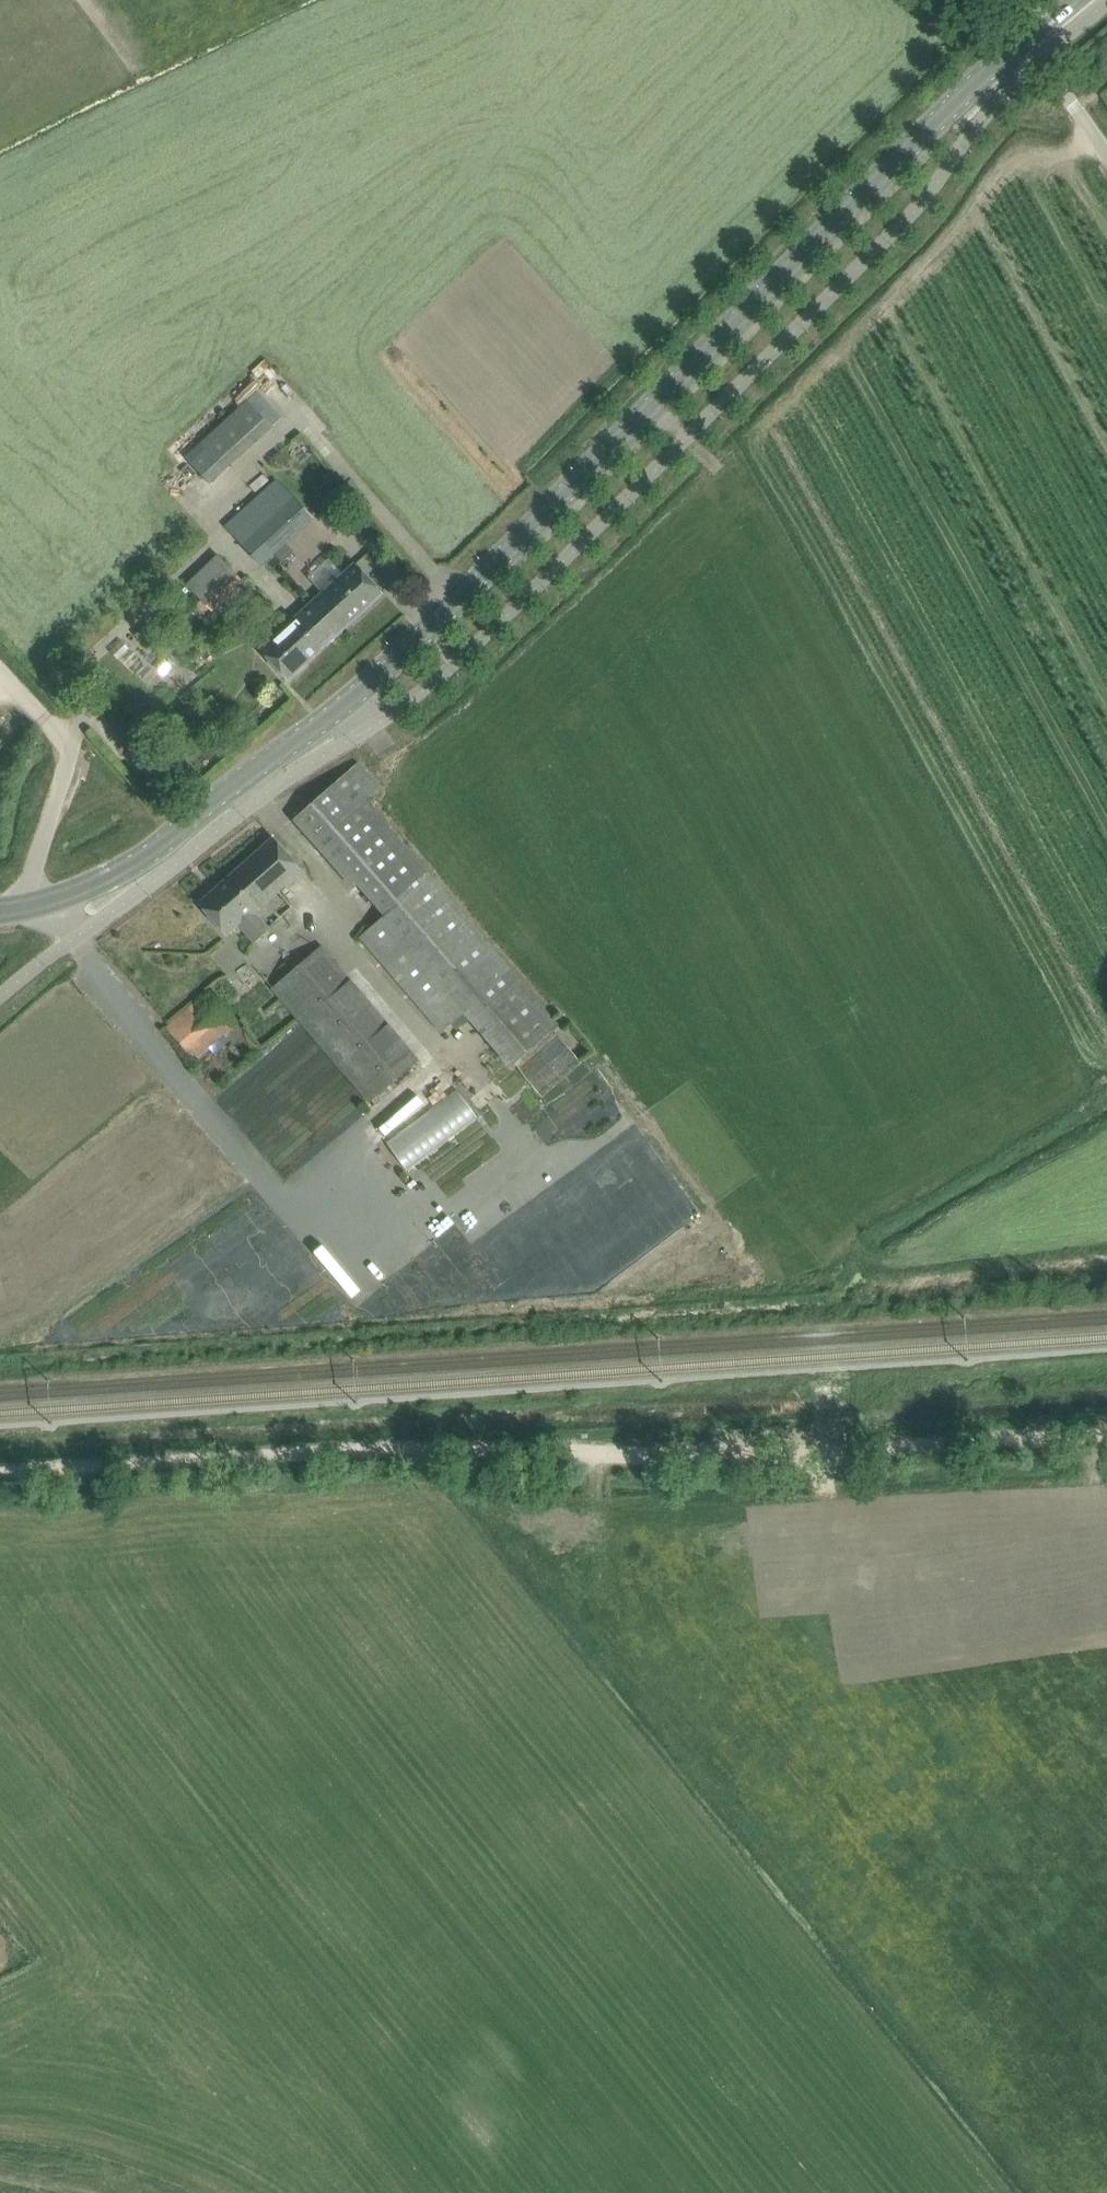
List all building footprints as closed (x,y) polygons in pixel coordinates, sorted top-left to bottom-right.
[(202,443),(228,470),(278,422),(252,395),(202,443)] [(226,529),(262,566),(314,517),(278,479),(226,529)] [(218,553),(186,583),(213,611),(244,581),(218,553)] [(355,562),(307,606),(336,636),(383,593),(355,562)] [(336,636),(307,606),(260,649),(288,680),(336,636)] [(335,865),(354,887),(358,883),(387,915),(362,937),(443,1028),(467,1007),(513,1058),(555,1020),(553,1018),(428,871),(366,800),(380,787),(373,779),(358,763),(315,801),(294,819),(309,836),(335,865)] [(199,904),(213,920),(226,935),(238,924),(255,943),(270,930),(254,913),(302,870),(273,838),(199,904)] [(390,1025),(370,1003),(351,981),(320,946),(271,989),(370,1103),(413,1066),(420,1060),(409,1047),(390,1025)] [(165,1027),(192,1057),(235,1019),(208,989),(165,1027)] [(390,1140),(409,1166),(482,1115),(463,1088),(390,1140)]
